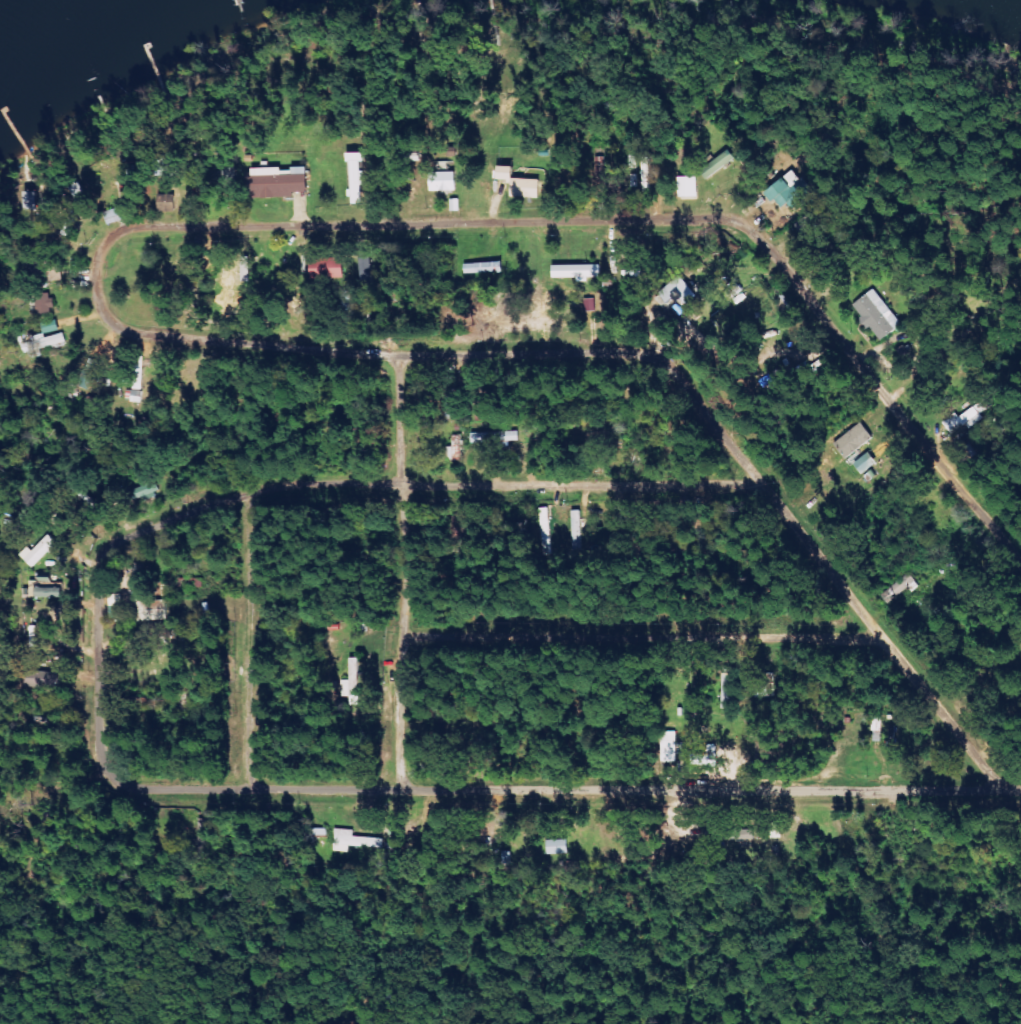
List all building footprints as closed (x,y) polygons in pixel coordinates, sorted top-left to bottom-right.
[(707,177),(735,160),(729,150),(701,167),(707,177)] [(349,191),(349,192),(349,204),(361,204),(359,152),(348,153),(349,191)] [(511,180),(512,166),(496,165),(496,179),(511,180)] [(306,192),(305,167),(245,168),(246,198),(293,197),(293,192),(306,192)] [(783,213),(811,189),(793,168),(765,192),(783,213)] [(454,172),(428,172),(428,191),(455,190),(454,172)] [(678,177),(679,197),(697,197),(696,176),(678,177)] [(539,180),(511,178),(510,197),(538,198),(539,180)] [(341,278),(341,258),(308,258),(308,278),(341,278)] [(596,277),(596,264),(550,265),(550,277),(596,277)] [(677,296),(684,304),(695,295),(677,274),(656,293),(667,305),(677,296)] [(880,341),(897,329),(893,324),(898,321),(875,289),(852,305),(869,329),(871,328),(880,341)] [(53,313),(52,293),(36,294),(37,314),(53,313)] [(24,353),(63,343),(58,322),(41,326),(44,335),(33,338),(34,340),(21,344),(24,353)] [(980,419),(971,405),(942,422),(951,436),(980,419)] [(843,458),(873,440),(863,423),(833,441),(843,458)] [(469,432),(470,442),(517,441),(517,431),(469,432)] [(862,475),(877,462),(868,452),(853,465),(862,475)] [(158,490),(154,481),(125,493),(129,502),(158,490)] [(27,547),(18,555),(33,569),(57,543),(48,534),(32,552),(27,547)] [(32,596),(61,595),(61,582),(31,583),(32,596)] [(676,732),(662,732),(661,762),(675,763),(676,732)] [(691,766),(716,766),(717,744),(706,744),(706,754),(691,754),(691,766)] [(769,839),(780,838),(780,822),(769,823),(769,839)] [(352,837),(352,830),(334,829),(332,852),(348,852),(348,846),(381,848),(382,838),(352,837)]
